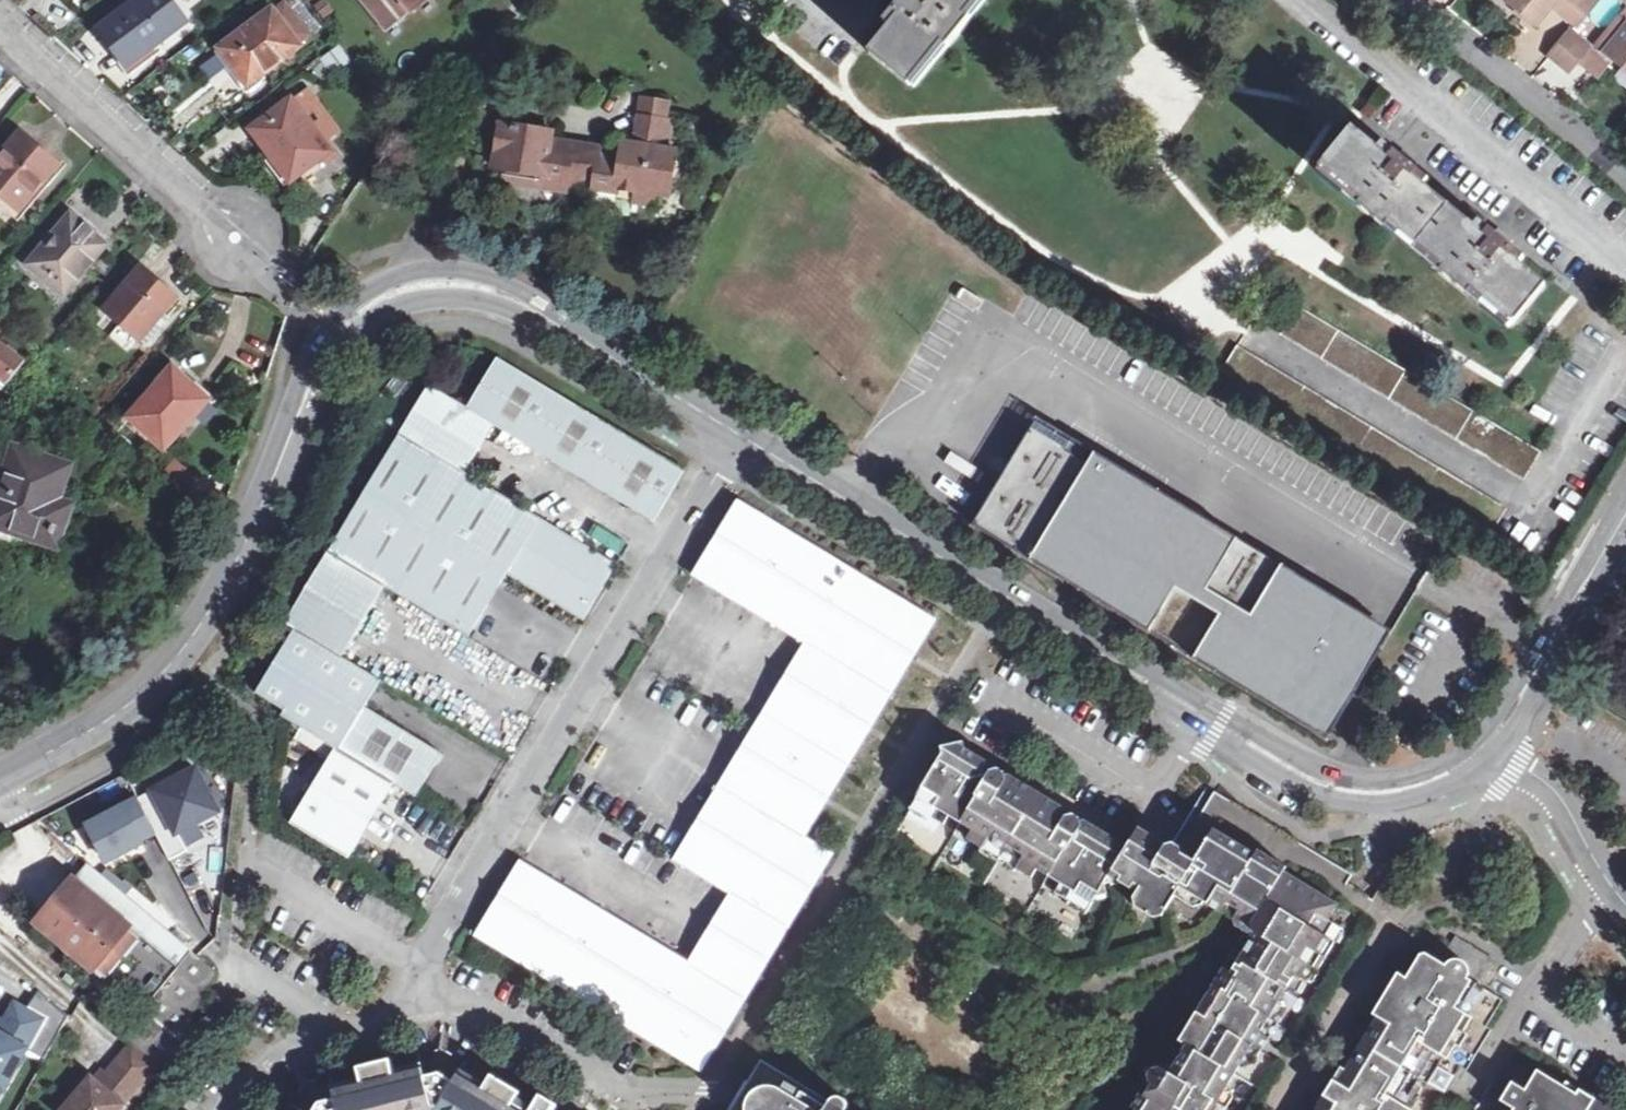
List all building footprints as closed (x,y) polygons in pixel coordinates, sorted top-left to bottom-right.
[(102,28),(129,64),(186,23),(170,0),(141,0),(102,28)] [(293,2),(315,32),(322,27),(300,0),(296,0),(293,2)] [(332,0),(318,0),(316,2),(327,17),(338,8),(332,0)] [(416,13),(432,0),(406,0),(416,13)] [(870,55),(904,85),(941,42),(947,46),(968,21),(964,17),(977,0),(902,0),(880,25),(886,31),(870,55)] [(1541,24),(1555,6),(1573,21),(1578,25),(1599,0),(1511,0),(1541,24)] [(274,9),(222,49),(238,71),(243,68),(253,83),(302,47),(300,44),(310,37),(286,4),(276,11),(274,9)] [(1597,42),(1615,57),(1625,67),(1625,4),(1597,42)] [(1582,60),(1597,42),(1578,25),(1573,21),(1548,53),(1572,72),(1582,60)] [(1601,76),(1615,57),(1597,42),(1582,60),(1601,76)] [(340,47),(325,58),(336,72),(350,62),(340,47)] [(326,145),(330,143),(341,134),(311,94),(296,104),(326,145)] [(296,104),(293,99),(257,126),(275,153),(272,156),(292,182),(326,157),(328,160),(337,153),(330,143),(326,145),(296,104)] [(626,157),(605,153),(558,144),(559,135),(559,126),(510,117),(501,162),(510,164),(509,175),(530,180),(532,168),(547,170),(547,174),(572,179),(624,189),(626,185),(640,187),(640,198),(662,202),(664,190),(673,193),(682,149),(672,146),(678,119),(646,115),(640,140),(630,139),(628,146),(626,157)] [(1354,127),(1320,168),(1360,201),(1355,206),(1384,228),(1387,224),(1441,267),(1438,272),(1464,294),(1468,289),(1509,323),(1544,282),(1517,259),(1522,254),(1478,217),(1471,224),(1421,182),(1427,175),(1383,140),(1379,146),(1354,127)] [(0,159),(0,194),(19,211),(58,166),(21,134),(0,159)] [(628,146),(559,135),(558,144),(605,153),(626,157),(628,146)] [(292,182),(272,156),(266,161),(285,187),(292,182)] [(570,188),(572,179),(547,174),(547,170),(532,168),(530,180),(570,188)] [(49,238),(27,264),(65,296),(108,245),(75,218),(54,242),(49,238)] [(142,268),(105,310),(139,339),(163,312),(176,297),(142,268)] [(1263,302),(1253,319),(1524,480),(1541,452),(1297,306),(1291,318),(1263,302)] [(163,312),(139,339),(146,345),(169,318),(163,312)] [(1,333),(9,324),(0,317),(0,332),(1,333)] [(7,383),(24,361),(0,343),(0,377),(7,383)] [(1237,345),(1220,375),(1490,537),(1507,509),(1237,345)] [(399,434),(466,473),(496,425),(655,521),(685,472),(496,360),(468,408),(430,387),(399,434)] [(151,392),(129,418),(164,449),(207,399),(177,372),(156,396),(151,392)] [(1040,416),(975,523),(1329,736),(1392,631),(1040,416)] [(383,586),(466,636),(504,573),(584,621),(618,564),(466,473),(399,434),(328,553),(383,586)] [(0,491),(0,527),(59,546),(64,529),(63,518),(59,515),(54,514),(58,501),(69,466),(14,449),(0,491)] [(606,912),(520,860),(475,936),(508,955),(701,1072),(833,854),(805,837),(893,692),(936,620),(739,500),(692,576),(805,643),(674,859),(730,893),(723,903),(688,963),(606,912)] [(63,518),(64,529),(72,506),(58,501),(54,514),(59,515),(63,518)] [(292,626),(341,656),(383,586),(328,553),(285,622),(292,626)] [(1556,574),(1563,577),(1571,561),(1564,557),(1556,574)] [(391,782),(413,796),(431,766),(427,763),(428,760),(426,751),(423,749),(425,745),(364,708),(380,679),(341,656),(292,626),(252,691),(282,709),(282,716),(335,748),(391,782)] [(1198,1108),(1206,1095),(1227,1107),(1232,1099),(1230,1092),(1226,1090),(1245,1058),(1254,1063),(1261,1050),(1243,1040),(1251,1027),(1269,1038),(1286,1010),(1278,1004),(1294,977),(1300,980),(1302,976),(1309,965),(1314,967),(1331,939),(1326,935),(1333,924),(1329,921),(1339,904),(1361,917),(1372,900),(1346,884),(1351,875),(1207,789),(1175,843),(1167,845),(1139,829),(1128,846),(1096,828),(1093,832),(1082,826),(1081,819),(1074,814),(1070,815),(1067,816),(1064,820),(1005,784),(1009,779),(1006,773),(998,768),(994,770),(990,771),(968,756),(966,748),(965,742),(941,747),(943,756),(934,770),(927,771),(927,780),(918,781),(920,793),(912,807),(945,826),(951,817),(973,830),(968,839),(1088,911),(1096,898),(1105,893),(1103,889),(1109,886),(1111,889),(1121,884),(1137,893),(1135,898),(1136,907),(1149,915),(1157,903),(1166,908),(1175,895),(1196,907),(1203,905),(1205,901),(1233,918),(1236,925),(1247,932),(1250,939),(1229,970),(1223,967),(1162,1069),(1152,1068),(1148,1073),(1151,1082),(1153,1083),(1161,1087),(1153,1098),(1146,1095),(1144,1093),(1135,1108),(1138,1109),(1202,1109),(1198,1108)] [(427,763),(431,766),(439,753),(425,745),(423,749),(426,751),(428,760),(427,763)] [(391,782),(335,748),(291,823),(348,857),(391,782)] [(990,771),(994,770),(996,766),(966,748),(968,756),(990,771)] [(194,769),(138,800),(155,832),(169,859),(186,850),(176,832),(216,810),(194,769)] [(1067,816),(1070,815),(1069,809),(1011,775),(1006,773),(1009,779),(1005,784),(1064,820),(1067,816)] [(86,824),(104,859),(106,861),(141,843),(139,841),(155,832),(138,800),(137,798),(86,824)] [(1093,832),(1096,828),(1081,819),(1082,826),(1093,832)] [(86,863),(72,881),(177,969),(189,953),(190,951),(86,863)] [(196,1012),(214,971),(190,951),(189,953),(177,969),(72,881),(38,922),(140,1009),(121,1032),(167,1071),(196,1012)] [(1157,903),(1149,915),(1153,917),(1163,914),(1166,908),(1157,903)] [(1309,965),(1302,976),(1313,983),(1344,931),(1333,924),(1326,935),(1331,939),(1314,967),(1309,965)] [(1454,1079),(1462,1066),(1467,1069),(1491,1030),(1486,1026),(1502,1000),(1480,987),(1496,961),(1456,936),(1440,962),(1422,952),(1407,978),(1400,980),(1385,971),(1378,982),(1397,994),(1391,1004),(1372,993),(1365,1004),(1379,1013),(1381,1021),(1350,1073),(1344,1074),(1334,1069),(1327,1080),(1343,1089),(1337,1099),(1321,1090),(1314,1102),(1324,1108),(1325,1109),(1436,1109),(1454,1079)] [(5,1086),(8,1088),(34,1043),(52,1054),(72,1020),(43,994),(32,1013),(19,1005),(10,1019),(5,1030),(0,1028),(0,1095),(5,1086)] [(10,1019),(5,1017),(0,1026),(0,1028),(5,1030),(10,1019)] [(1243,1040),(1261,1050),(1269,1038),(1251,1027),(1243,1040)] [(155,1067),(130,1046),(118,1060),(143,1081),(155,1067)] [(544,1106),(551,1109),(553,1109),(556,1105),(541,1096),(535,1106),(520,1097),(518,1094),(492,1079),(491,1080),(466,1066),(462,1071),(450,1064),(454,1057),(447,1053),(440,1053),(433,1055),(435,1061),(422,1064),(420,1057),(391,1065),(390,1063),(359,1070),(360,1073),(330,1080),(332,1087),(318,1091),(315,1083),(307,1086),(302,1090),(299,1096),(303,1098),(296,1109),(291,1108),(290,1109),(542,1109),(544,1106)] [(1600,1109),(1601,1108),(1589,1101),(1586,1106),(1577,1100),(1580,1096),(1565,1087),(1562,1091),(1508,1059),(1493,1084),(1506,1092),(1495,1109),(1600,1109)] [(65,1109),(119,1109),(143,1081),(118,1060),(106,1075),(96,1086),(92,1082),(90,1081),(82,1090),(65,1109)] [(761,1062),(732,1109),(849,1109),(849,1108),(848,1103),(846,1101),(843,1099),(841,1098),(836,1098),(832,1099),(829,1102),(761,1062)] [(96,1086),(106,1075),(101,1071),(92,1082),(96,1086)] [(82,1090),(90,1081),(85,1077),(77,1086),(82,1090)] [(1161,1087),(1153,1083),(1146,1095),(1153,1098),(1161,1087)] [(1202,1109),(1226,1109),(1227,1107),(1206,1095),(1198,1108),(1202,1109)]
